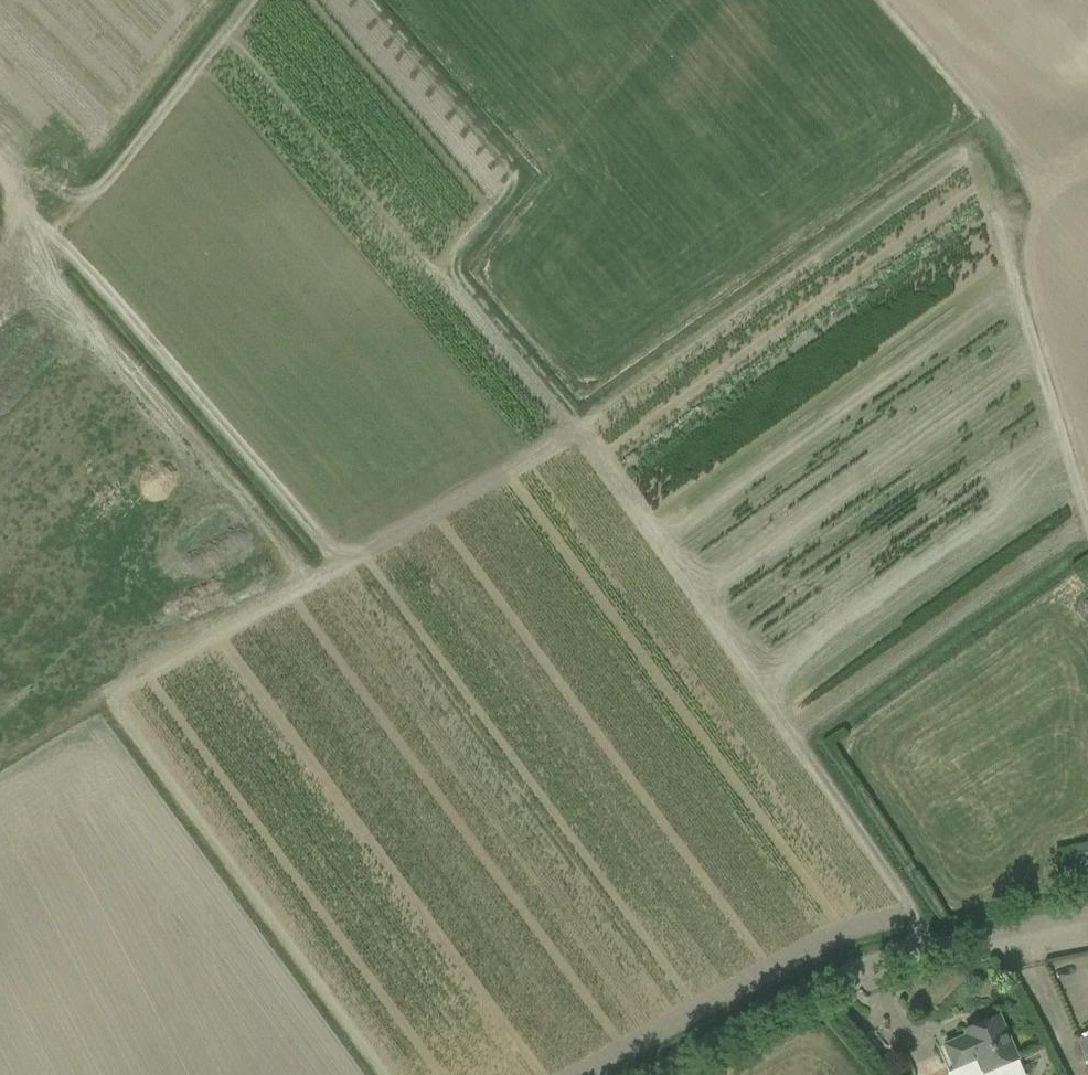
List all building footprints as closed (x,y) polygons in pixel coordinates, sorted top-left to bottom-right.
[(1087,886),(1087,860),(1075,861),(1078,887),(1087,886)] [(953,1066),(954,1070),(973,1062),(979,1074),(991,1074),(992,1074),(993,1069),(1017,1059),(1007,1036),(999,1016),(964,1031),(966,1036),(944,1045),(953,1066)] [(1076,1038),(1087,1065),(1087,1033),(1076,1038)]
